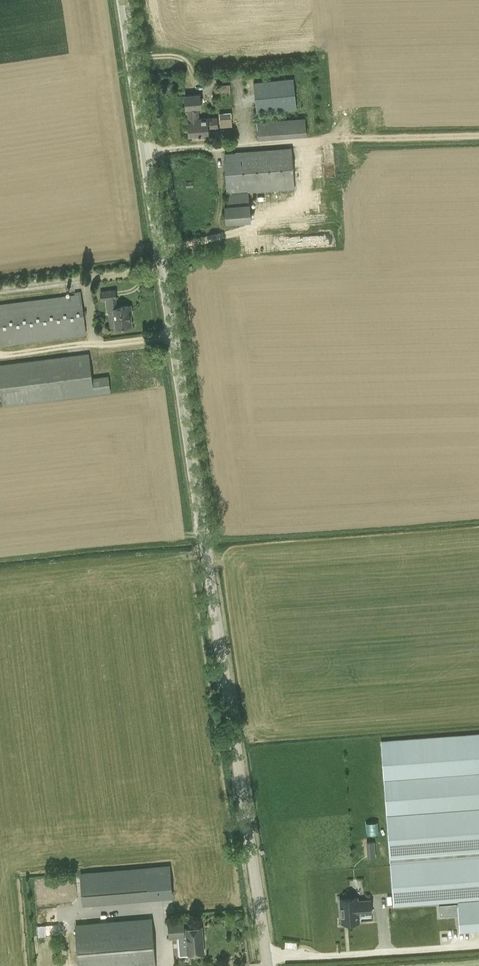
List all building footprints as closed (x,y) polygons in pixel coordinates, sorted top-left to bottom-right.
[(293,78),(253,82),(256,112),(288,109),(297,108),(293,78)] [(239,93),(238,84),(218,85),(218,94),(239,93)] [(218,118),(207,119),(207,118),(199,119),(198,108),(201,108),(200,94),(184,95),(185,109),(188,109),(188,121),(187,121),(188,136),(209,135),(208,128),(218,127),(218,118)] [(220,112),(221,126),(231,125),(230,111),(220,112)] [(256,121),(258,139),(306,135),(305,118),(289,119),(256,121)] [(223,153),(227,204),(225,205),(225,223),(251,221),(250,203),(249,203),(248,193),(295,189),(292,148),(223,153)] [(110,328),(116,327),(131,325),(129,306),(117,307),(116,299),(117,299),(116,289),(100,291),(101,301),(107,300),(110,328)] [(86,334),(81,294),(0,305),(0,345),(86,334)] [(108,392),(106,377),(91,379),(88,354),(0,366),(0,374),(4,406),(108,392)] [(381,740),(393,905),(458,900),(460,930),(478,928),(478,733),(381,740)] [(171,867),(81,874),(83,897),(173,890),(171,867)] [(359,900),(359,897),(340,899),(342,924),(360,922),(360,915),(373,914),(372,899),(359,900)] [(151,918),(76,924),(79,965),(155,965),(151,918)] [(184,919),(167,921),(169,938),(185,937),(184,919)] [(58,922),(49,923),(49,934),(58,934),(58,922)] [(38,924),(39,935),(49,934),(47,923),(38,924)] [(202,926),(186,928),(188,954),(204,953),(202,926)] [(284,938),(283,946),(295,949),(296,941),(284,938)]
